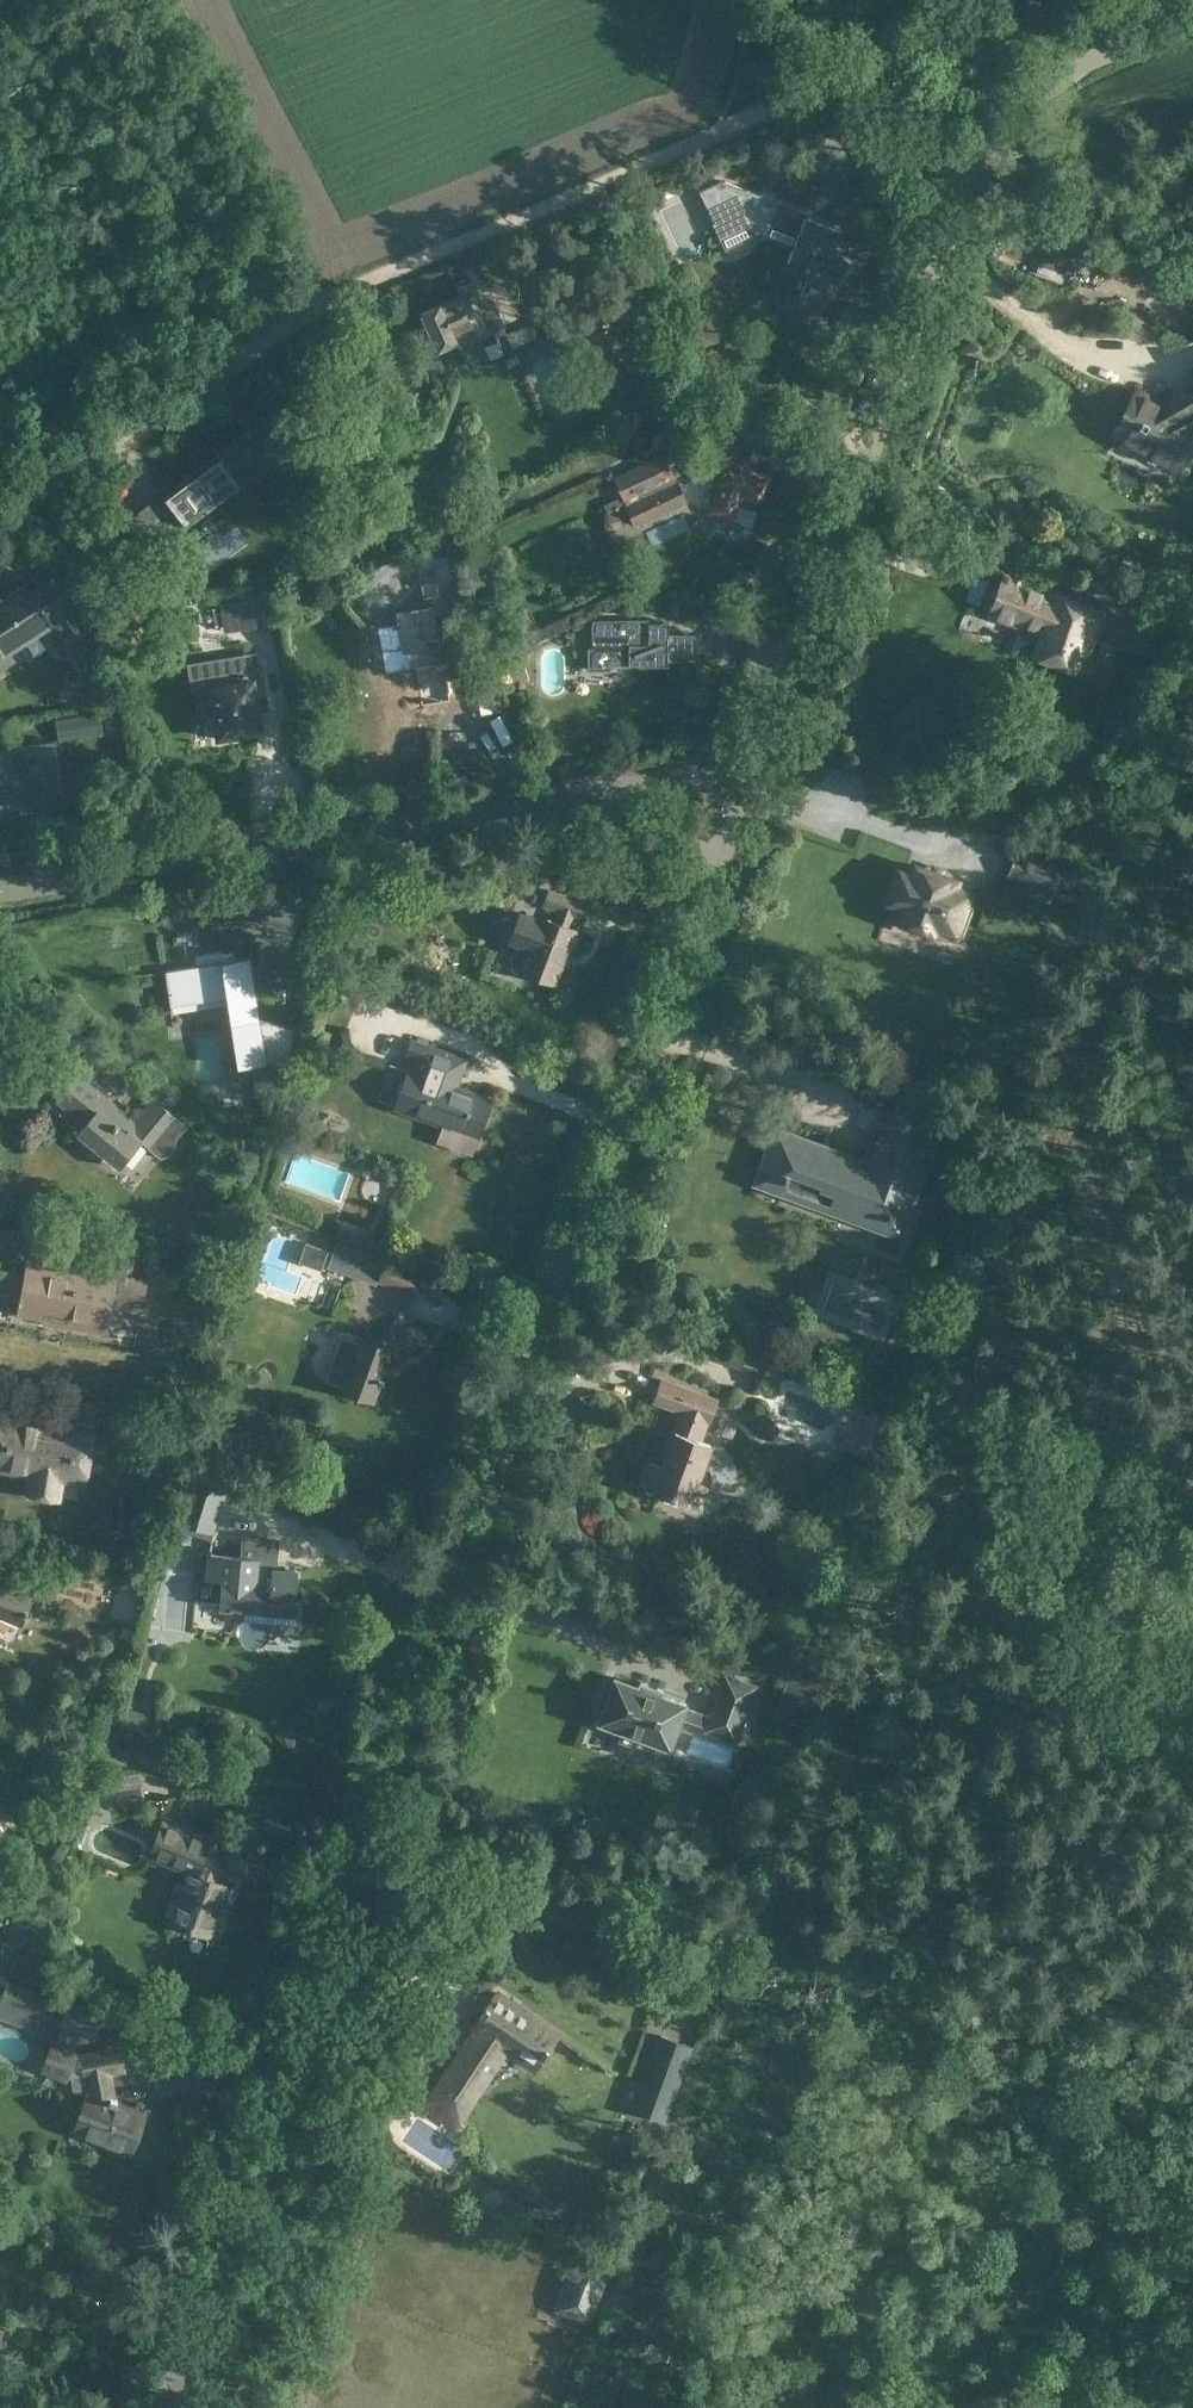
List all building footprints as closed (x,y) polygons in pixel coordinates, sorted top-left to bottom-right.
[(721,180),(698,191),(719,236),(743,225),(765,233),(768,224),(797,235),(784,268),(807,276),(800,296),(821,304),(846,269),(850,264),(832,251),(840,229),(818,221),(816,226),(804,221),(807,212),(721,180)] [(460,296),(420,313),(436,349),(457,340),(455,336),(475,327),(478,334),(491,328),(491,330),(502,325),(502,324),(513,319),(503,297),(492,302),(491,300),(481,305),(474,289),(473,290),(470,281),(456,287),(460,296)] [(591,396),(626,380),(618,363),(623,361),(617,348),(626,344),(617,324),(568,346),(591,396)] [(1114,431),(1171,464),(1192,427),(1191,426),(1192,424),(1192,388),(1159,407),(1136,394),(1114,431)] [(252,431),(129,523),(149,550),(273,458),(252,431)] [(678,447),(613,477),(624,502),(677,475),(674,469),(685,463),(678,447)] [(712,479),(708,491),(716,493),(710,511),(732,519),(742,492),(758,498),(765,476),(725,462),(718,481),(712,479)] [(677,475),(624,502),(636,527),(689,502),(677,475)] [(431,560),(434,575),(450,572),(447,558),(431,560)] [(1003,575),(990,611),(1023,623),(1021,627),(1019,626),(1011,646),(1034,655),(1072,669),(1078,652),(1085,655),(1102,611),(1099,610),(1099,611),(1082,605),(1083,603),(1051,592),(1051,593),(1020,582),(1019,583),(1012,579),(1003,575)] [(9,650),(7,648),(48,622),(55,633),(83,615),(59,577),(31,595),(24,583),(0,599),(0,656),(9,650)] [(397,624),(378,627),(383,657),(403,654),(420,651),(423,665),(414,666),(421,704),(450,699),(434,614),(441,613),(456,610),(450,577),(435,580),(421,583),(425,606),(395,612),(397,624)] [(85,590),(95,606),(104,601),(94,585),(85,590)] [(258,598),(220,604),(223,622),(244,618),(246,627),(262,625),(258,598)] [(592,649),(588,649),(589,669),(608,669),(608,665),(667,664),(667,660),(694,659),(694,634),(666,634),(666,623),(638,623),(638,620),(592,620),(592,649)] [(209,686),(203,687),(207,713),(213,712),(218,738),(243,734),(243,728),(260,725),(258,708),(257,703),(265,702),(264,694),(261,678),(235,682),(231,656),(205,661),(209,686)] [(100,712),(56,719),(59,740),(103,733),(100,712)] [(54,739),(27,743),(27,749),(0,754),(0,777),(1,777),(6,809),(24,806),(25,811),(65,805),(54,739)] [(126,775),(113,777),(116,795),(129,793),(126,775)] [(1124,862),(1131,845),(1105,836),(1099,852),(1124,862)] [(1049,894),(1061,864),(1040,855),(1036,866),(1013,857),(1006,877),(1049,894)] [(911,873),(898,868),(885,902),(904,908),(899,921),(932,933),(934,927),(961,937),(973,905),(966,902),(970,891),(955,886),(957,879),(914,864),(911,873)] [(510,964),(523,969),(522,971),(554,982),(561,962),(565,951),(569,953),(578,930),(568,926),(572,915),(579,917),(584,902),(549,889),(543,904),(557,910),(553,921),(542,917),(541,921),(519,913),(509,940),(518,943),(510,964)] [(237,1067),(266,1062),(287,1059),(295,1028),(259,1019),(253,977),(239,979),(234,947),(193,954),(194,965),(164,970),(170,1005),(226,996),(237,1067)] [(490,1099),(454,1086),(459,1073),(461,1074),(467,1058),(411,1038),(406,1054),(414,1057),(410,1070),(408,1069),(394,1105),(444,1123),(438,1139),(471,1151),(490,1099)] [(186,1124),(153,1097),(134,1120),(115,1104),(113,1107),(105,1101),(106,1097),(77,1073),(56,1099),(85,1123),(77,1132),(106,1157),(111,1152),(123,1162),(141,1141),(160,1156),(167,1154),(173,1146),(174,1138),(186,1124)] [(900,1225),(910,1197),(906,1196),(922,1154),(925,1156),(936,1127),(936,1125),(936,1124),(936,1122),(935,1120),(933,1118),(932,1117),(897,1104),(896,1104),(894,1104),(892,1104),(891,1105),(889,1106),(888,1106),(887,1108),(887,1109),(876,1137),(880,1139),(878,1144),(874,1142),(865,1169),(850,1163),(848,1163),(847,1164),(845,1165),(845,1166),(831,1161),(832,1160),(832,1158),(832,1157),(832,1155),(832,1154),(831,1152),(830,1151),(828,1150),(827,1150),(784,1134),(782,1134),(780,1134),(778,1135),(776,1136),(775,1137),(774,1139),(765,1163),(788,1171),(786,1176),(784,1175),(779,1188),(816,1202),(819,1195),(847,1206),(845,1212),(890,1229),(892,1229),(893,1229),(895,1229),(896,1229),(897,1228),(899,1227),(899,1226),(900,1225)] [(372,1246),(375,1236),(342,1224),(338,1234),(372,1246)] [(347,1242),(339,1264),(379,1279),(386,1262),(387,1257),(347,1242)] [(140,1311),(146,1280),(125,1276),(126,1270),(121,1269),(122,1265),(131,1267),(134,1252),(96,1245),(92,1264),(95,1265),(95,1268),(94,1273),(93,1277),(60,1270),(59,1272),(53,1271),(53,1269),(27,1264),(20,1297),(18,1296),(16,1304),(19,1305),(17,1313),(43,1318),(43,1317),(46,1304),(68,1308),(66,1315),(106,1324),(110,1305),(140,1311)] [(379,1279),(414,1293),(421,1275),(386,1262),(379,1279)] [(378,1376),(386,1355),(412,1339),(404,1323),(371,1342),(359,1339),(355,1352),(340,1347),(330,1347),(323,1355),(324,1365),(331,1372),(346,1377),(342,1388),(373,1399),(381,1377),(378,1376)] [(688,1503),(710,1443),(700,1439),(707,1419),(709,1420),(716,1402),(688,1392),(689,1390),(661,1379),(653,1400),(681,1410),(673,1431),(674,1432),(661,1465),(650,1461),(641,1486),(688,1503)] [(743,1392),(738,1406),(755,1411),(759,1398),(743,1392)] [(32,1474),(28,1493),(47,1497),(52,1472),(84,1478),(92,1432),(52,1425),(50,1430),(41,1428),(40,1423),(0,1416),(0,1468),(32,1474)] [(182,1512),(180,1520),(212,1531),(214,1522),(224,1490),(193,1480),(182,1512)] [(198,1559),(194,1599),(220,1602),(220,1604),(250,1607),(250,1603),(292,1607),(296,1571),(264,1568),(267,1538),(244,1536),(242,1556),(201,1552),(198,1559)] [(20,1623),(29,1601),(0,1588),(0,1615),(20,1623)] [(791,1671),(781,1697),(799,1704),(793,1720),(809,1725),(824,1683),(791,1671)] [(725,1673),(710,1715),(685,1706),(686,1702),(661,1693),(663,1689),(640,1681),(639,1685),(614,1676),(610,1688),(605,1686),(597,1708),(602,1710),(597,1721),(622,1730),(619,1740),(641,1748),(645,1739),(670,1748),(681,1717),(705,1726),(704,1730),(736,1741),(756,1685),(725,1673)] [(138,1772),(96,1779),(100,1804),(143,1796),(138,1772)] [(72,1776),(65,1789),(81,1798),(88,1785),(72,1776)] [(184,1887),(181,1885),(177,1896),(180,1897),(172,1921),(209,1934),(228,1885),(213,1880),(217,1871),(218,1871),(227,1849),(162,1822),(153,1843),(194,1860),(184,1887)] [(8,1980),(0,2001),(39,2015),(42,2008),(47,1994),(8,1980)] [(492,1996),(471,2027),(475,2030),(426,2104),(454,2123),(505,2046),(536,2067),(559,2033),(533,2016),(530,2021),(492,1996)] [(42,2008),(39,2015),(62,2023),(62,2022),(82,2030),(93,2034),(101,2013),(69,2001),(63,2016),(42,2008)] [(53,2044),(43,2068),(65,2077),(67,2074),(71,2076),(73,2089),(87,2094),(74,2129),(130,2149),(144,2114),(124,2107),(121,2110),(114,2107),(117,2099),(111,2097),(107,2070),(123,2067),(119,2049),(77,2056),(74,2055),(75,2052),(74,2052),(82,2030),(62,2022),(62,2023),(54,2044),(53,2044)] [(450,2174),(467,2148),(417,2115),(401,2141),(450,2174)] [(553,2312),(590,2326),(608,2280),(570,2265),(553,2312)]
